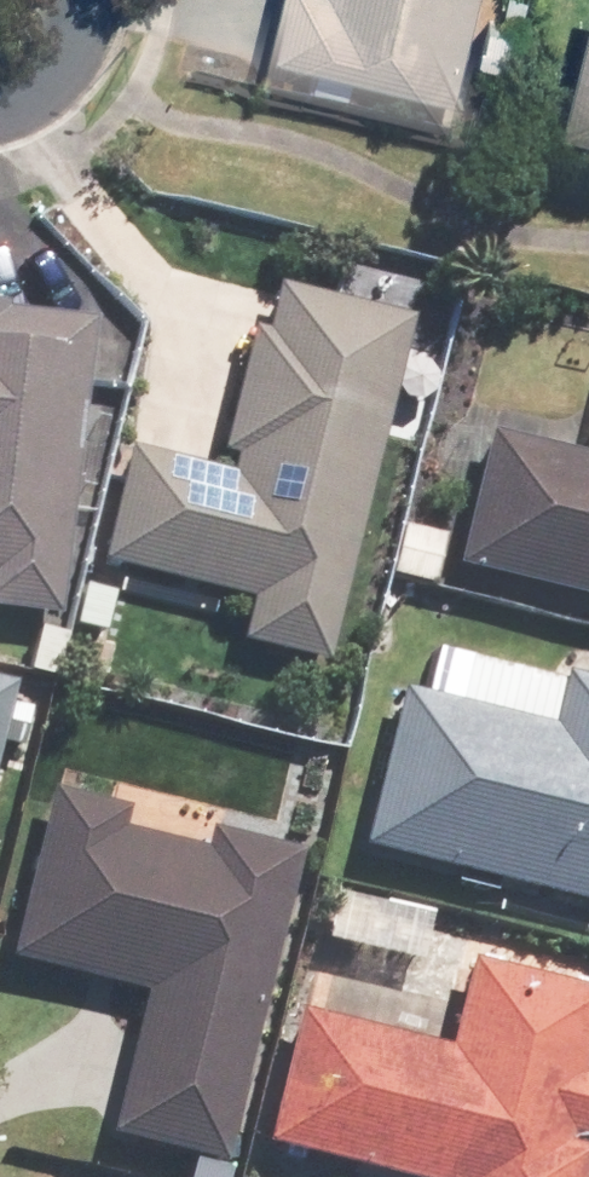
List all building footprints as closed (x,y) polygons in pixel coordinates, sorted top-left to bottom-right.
[(477,0),(277,0),(260,71),(450,116),(477,0)] [(565,120),(588,126),(588,21),(565,120)] [(320,660),(403,319),(257,283),(211,470),(124,449),(97,561),(248,598),(238,641),(320,660)] [(87,321),(0,311),(0,614),(52,620),(87,321)] [(452,566),(588,600),(588,458),(485,432),(452,566)] [(356,845),(588,902),(588,681),(560,674),(547,727),(394,689),(356,845)] [(220,1164),(294,849),(207,829),(201,852),(115,831),(120,809),(44,792),(5,961),(141,993),(107,1137),(220,1164)] [(261,1143),(403,1176),(578,1176),(588,1130),(588,1082),(576,1079),(588,1025),(588,991),(465,962),(444,1047),(292,1011),(261,1143)]
